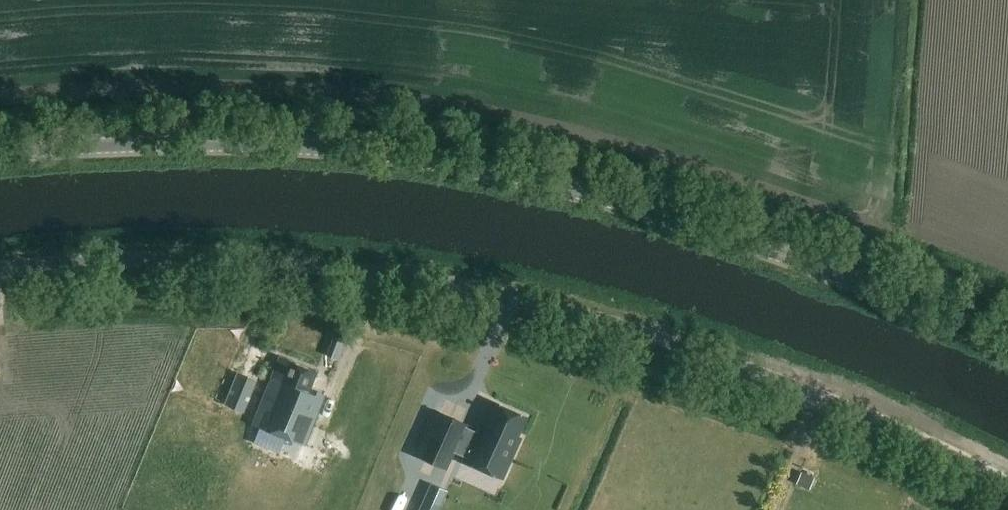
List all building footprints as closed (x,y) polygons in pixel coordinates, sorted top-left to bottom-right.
[(302,444),(322,398),(308,392),(318,371),(282,355),(252,423),(302,444)] [(245,411),(257,380),(239,373),(226,403),(245,411)] [(436,411),(416,455),(444,468),(446,463),(451,453),(452,451),(464,456),(463,460),(480,468),(502,477),(520,437),(516,436),(525,416),(491,402),(478,432),(463,425),(464,424),(448,417),(447,416),(441,413),(436,411)] [(579,402),(578,410),(599,414),(600,406),(579,402)] [(419,509),(437,509),(445,491),(431,484),(419,509)]
